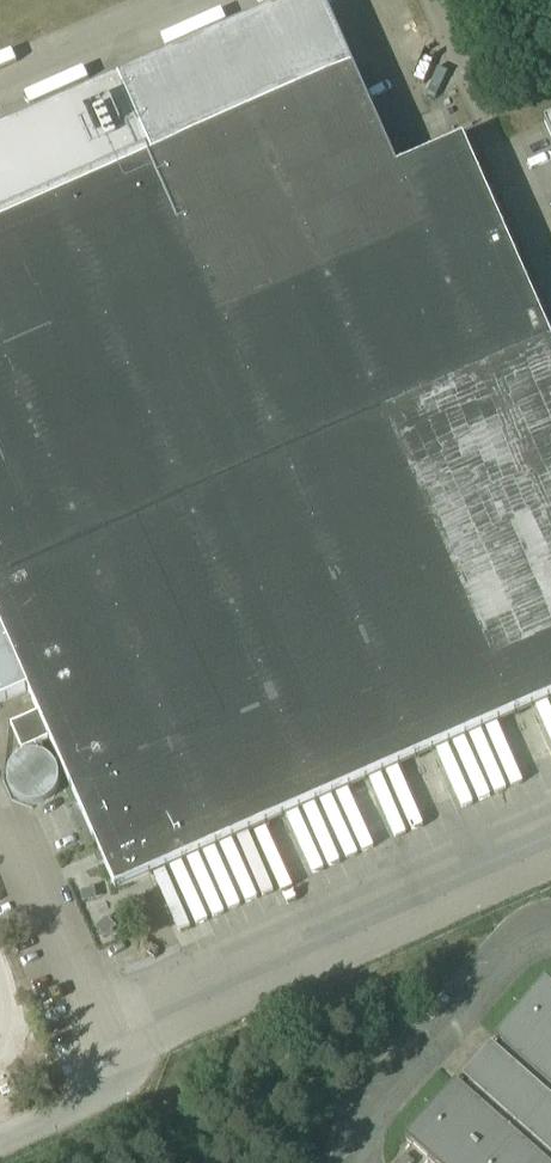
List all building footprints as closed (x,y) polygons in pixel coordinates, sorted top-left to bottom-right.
[(27,689),(38,714),(11,726),(23,751),(50,740),(87,825),(99,852),(105,865),(116,891),(149,877),(550,701),(550,341),(467,151),(465,145),(463,141),(455,144),(445,149),(421,159),(397,170),(322,0),(300,0),(0,132),(0,701),(27,689)] [(27,755),(25,756),(21,757),(19,759),(15,762),(13,765),(11,767),(10,769),(9,771),(9,773),(8,775),(8,778),(8,780),(8,782),(8,784),(9,787),(9,789),(10,791),(11,793),(12,795),(14,797),(15,798),(19,801),(21,803),(23,804),(27,805),(29,806),(34,806),(36,806),(40,805),(42,805),(45,804),(47,803),(50,800),(54,797),(55,795),(56,793),(57,791),(58,789),(59,787),(59,785),(60,782),(60,780),(60,778),(59,776),(59,773),(58,771),(57,769),(56,767),(55,765),(54,763),(52,762),(51,760),(47,758),(43,756),(41,755),(36,754),(34,754),(29,754),(27,755)] [(432,1162),(550,1162),(550,987),(546,983),(496,1039),(499,1042),(494,1048),(492,1047),(463,1079),(465,1081),(460,1087),(457,1084),(407,1140),(432,1162)]
